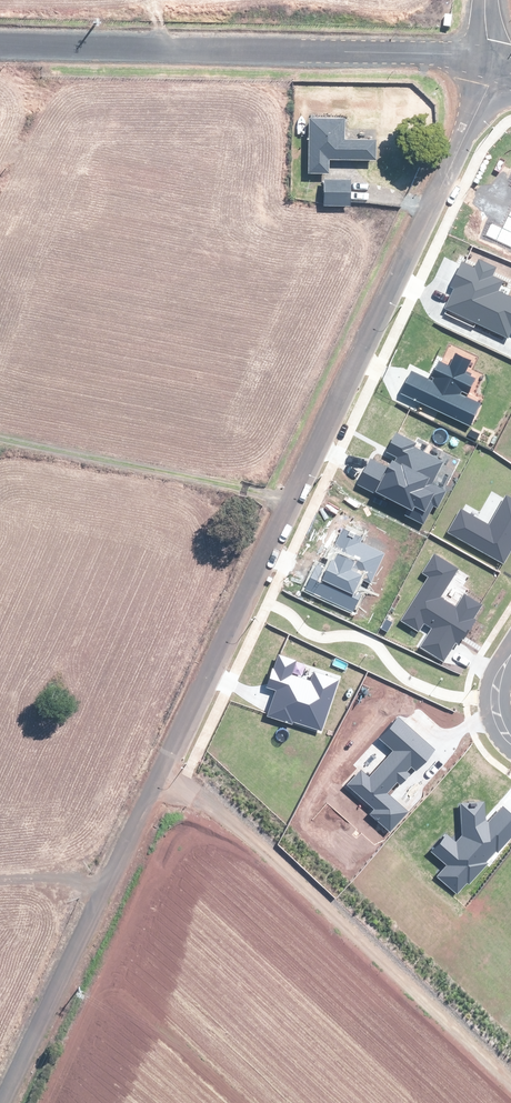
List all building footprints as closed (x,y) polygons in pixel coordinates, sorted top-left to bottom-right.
[(345,116),(311,116),(309,116),(308,171),(328,171),(328,157),(375,158),(376,138),(345,137),(345,116)] [(351,177),(323,177),(323,204),(350,204),(351,177)] [(510,247),(510,210),(502,228),(492,223),(486,235),(510,247)] [(508,338),(510,332),(510,296),(499,291),(503,281),(493,276),(497,267),(478,258),(474,267),(462,261),(450,287),(454,288),(445,308),(508,338)] [(401,393),(471,425),(481,403),(461,394),(462,391),(468,394),(476,378),(466,374),(472,360),(455,352),(449,365),(439,360),(431,376),(434,378),(433,381),(412,371),(401,393)] [(402,513),(424,524),(433,505),(437,507),(445,491),(431,484),(443,462),(414,447),(417,442),(396,432),(385,452),(395,458),(394,460),(392,459),(388,467),(370,457),(356,484),(384,498),(385,496),(406,507),(402,513)] [(504,564),(510,551),(510,497),(506,494),(489,524),(461,508),(447,533),(504,564)] [(304,590),(353,613),(362,594),(356,592),(362,579),(370,583),(384,554),(360,542),(363,537),(342,528),(332,549),(335,550),(326,568),(317,563),(304,590)] [(420,647),(443,662),(455,642),(459,644),(462,638),(464,639),(476,619),(474,618),(483,604),(464,593),(456,607),(440,598),(459,568),(434,553),(421,574),(427,577),(400,621),(419,632),(424,624),(431,628),(420,647)] [(294,722),(322,731),(339,680),(314,672),(311,681),(292,675),(296,660),(279,655),(274,669),(272,668),(266,687),(276,690),(267,717),(293,725),(294,722)] [(392,751),(369,776),(361,769),(347,785),(374,809),(369,814),(390,833),(409,812),(388,793),(398,782),(401,785),(410,774),(407,771),(411,767),(416,771),(436,750),(398,716),(378,739),(392,751)] [(510,837),(510,814),(503,807),(489,823),(486,820),(485,802),(460,803),(462,836),(456,843),(447,835),(432,852),(447,865),(437,877),(457,894),(467,883),(469,885),(487,864),(486,862),(496,851),(498,852),(510,837)]
